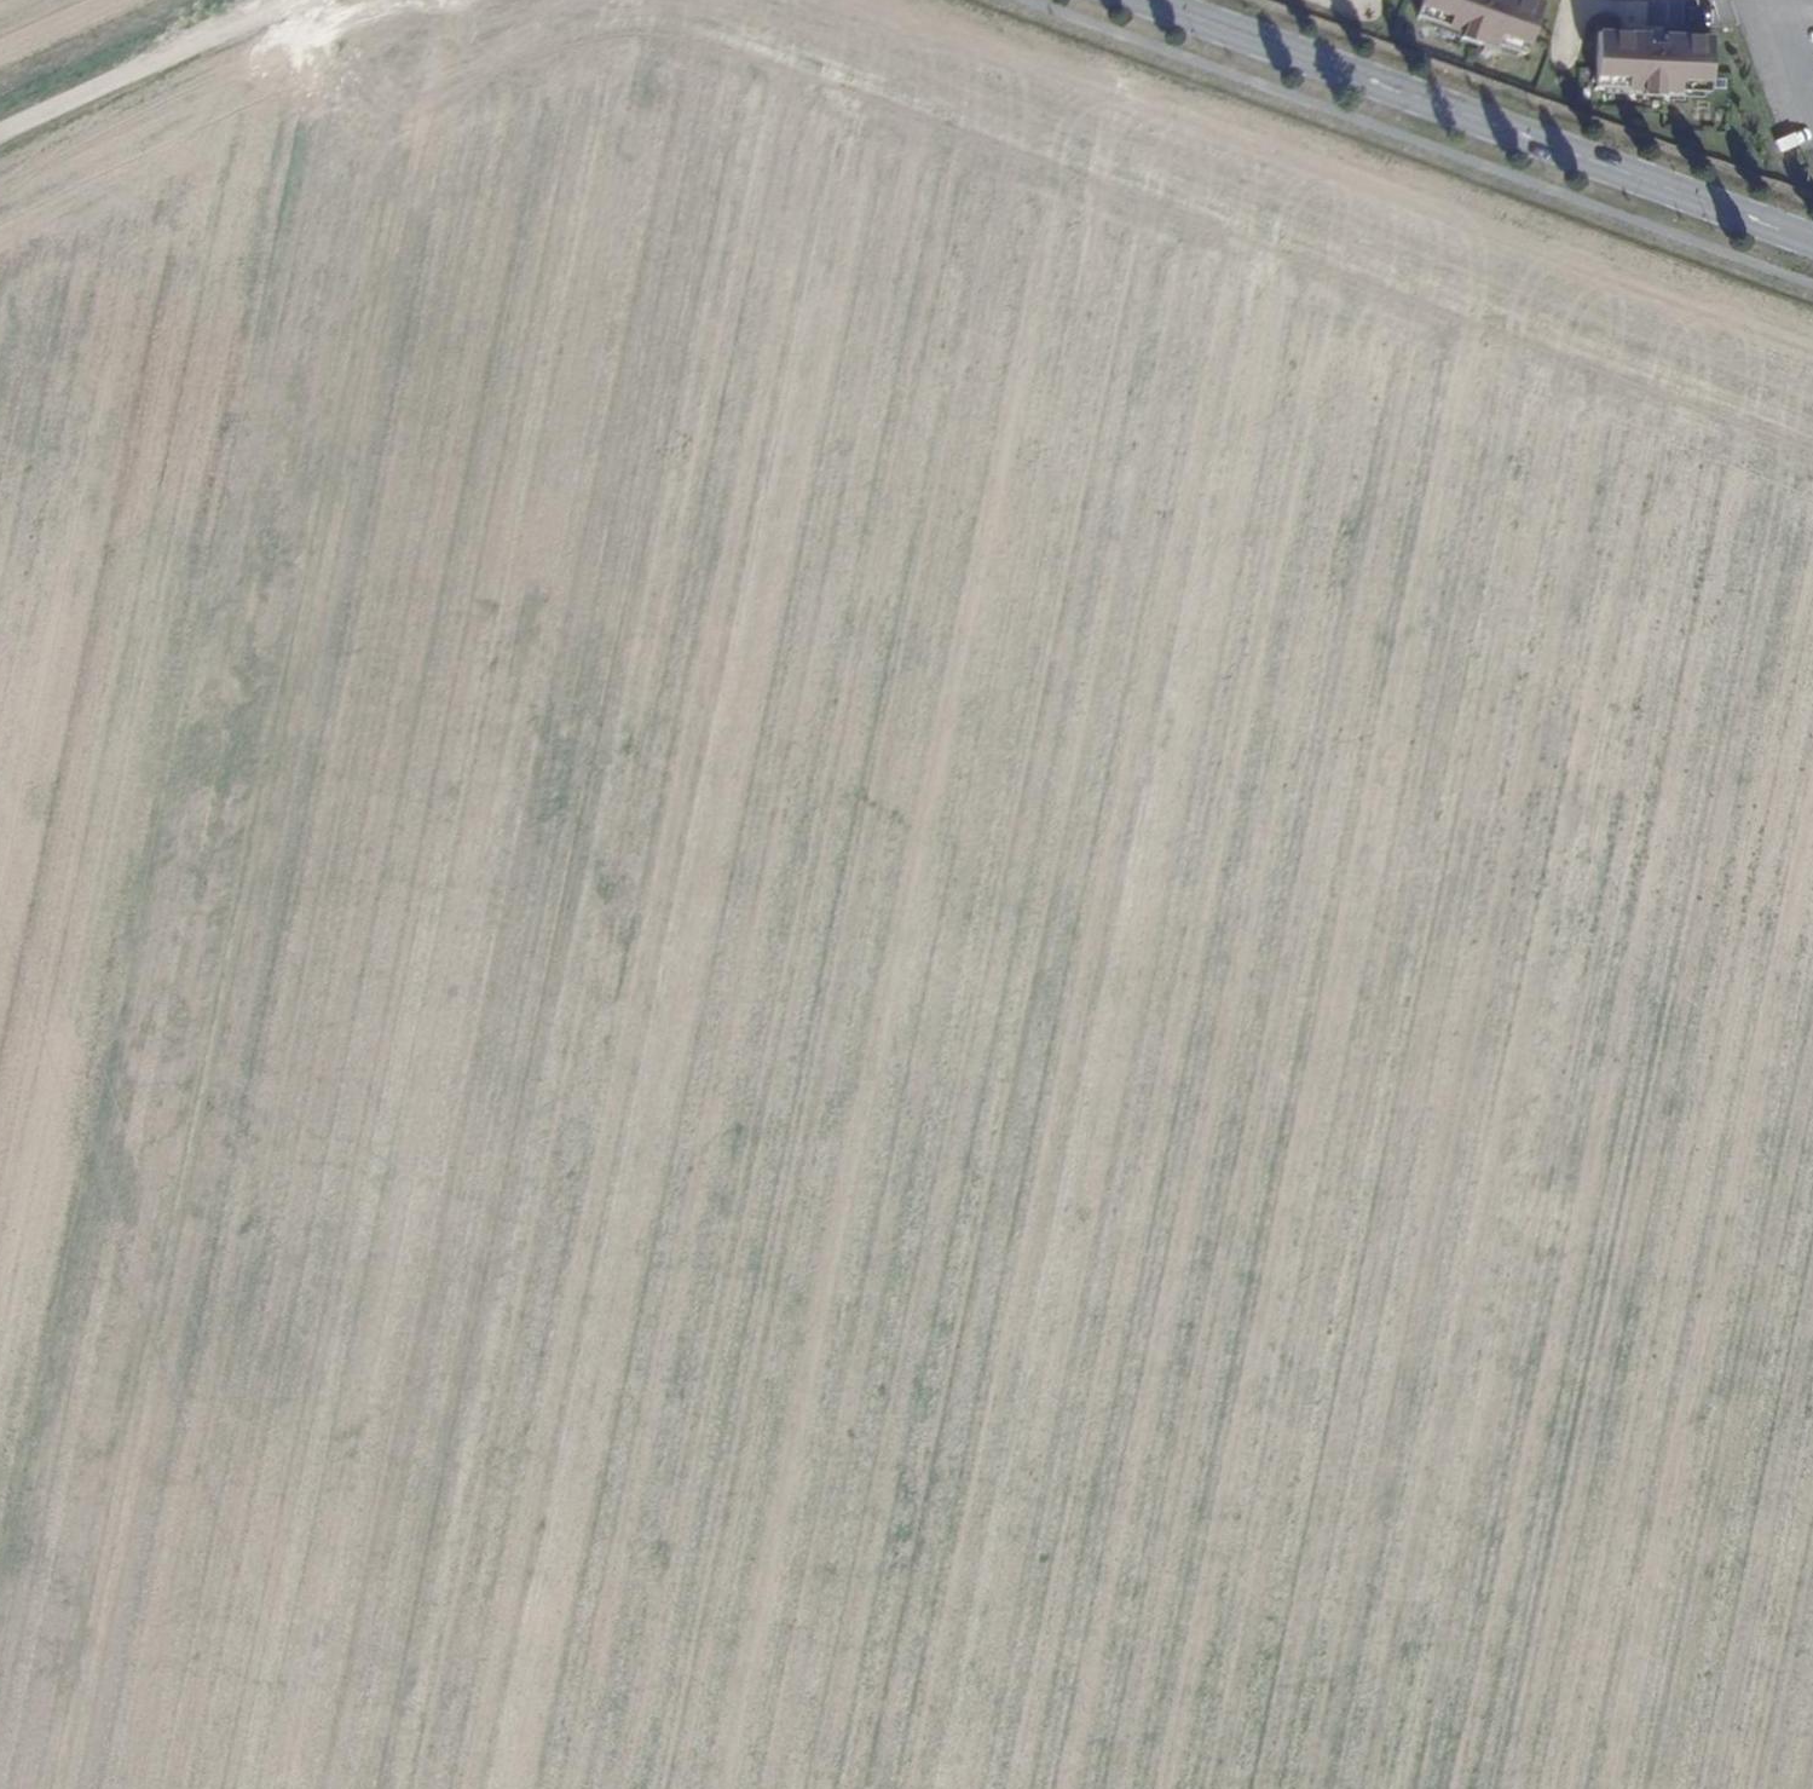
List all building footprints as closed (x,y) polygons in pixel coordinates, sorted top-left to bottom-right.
[(1422,15),(1466,31),(1464,36),(1482,43),(1484,37),(1530,53),(1548,2),(1541,0),(1427,0),(1422,15)] [(1650,33),(1602,31),(1600,85),(1646,87),(1646,93),(1666,94),(1666,88),(1715,90),(1717,36),(1667,33),(1667,42),(1664,38),(1653,38),(1650,41),(1650,33)]
